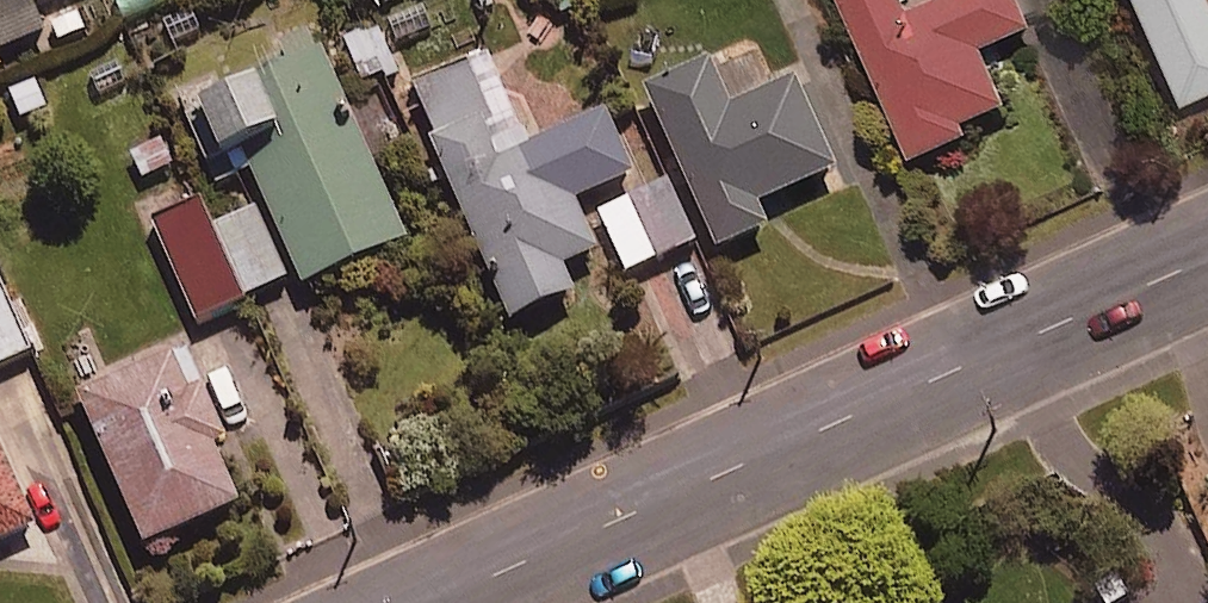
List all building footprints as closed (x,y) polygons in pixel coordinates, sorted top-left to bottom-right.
[(48,40),(35,10),(60,0),(0,0),(0,59),(48,40)] [(1023,0),(964,0),(916,21),(907,0),(844,0),(920,170),(977,144),(972,132),(1014,113),(988,56),(1038,33),(1023,0)] [(1182,106),(1207,95),(1207,0),(1134,0),(1182,106)] [(396,69),(379,25),(345,38),(362,82),(396,69)] [(409,246),(325,60),(186,122),(219,194),(254,178),(306,292),(409,246)] [(842,178),(799,84),(735,113),(713,66),(647,96),(721,259),(774,235),(764,213),(842,178)] [(639,182),(611,119),(502,166),(484,126),(434,148),(515,330),(580,301),(568,274),(602,259),(580,208),(639,182)] [(669,185),(601,213),(626,273),(694,245),(669,185)] [(195,326),(290,282),(256,210),(213,230),(202,206),(151,230),(195,326)] [(3,269),(0,270),(0,366),(36,351),(3,269)] [(246,515),(220,456),(231,451),(207,397),(192,403),(174,364),(80,405),(148,559),(246,515)] [(0,446),(0,552),(40,534),(0,446)]
